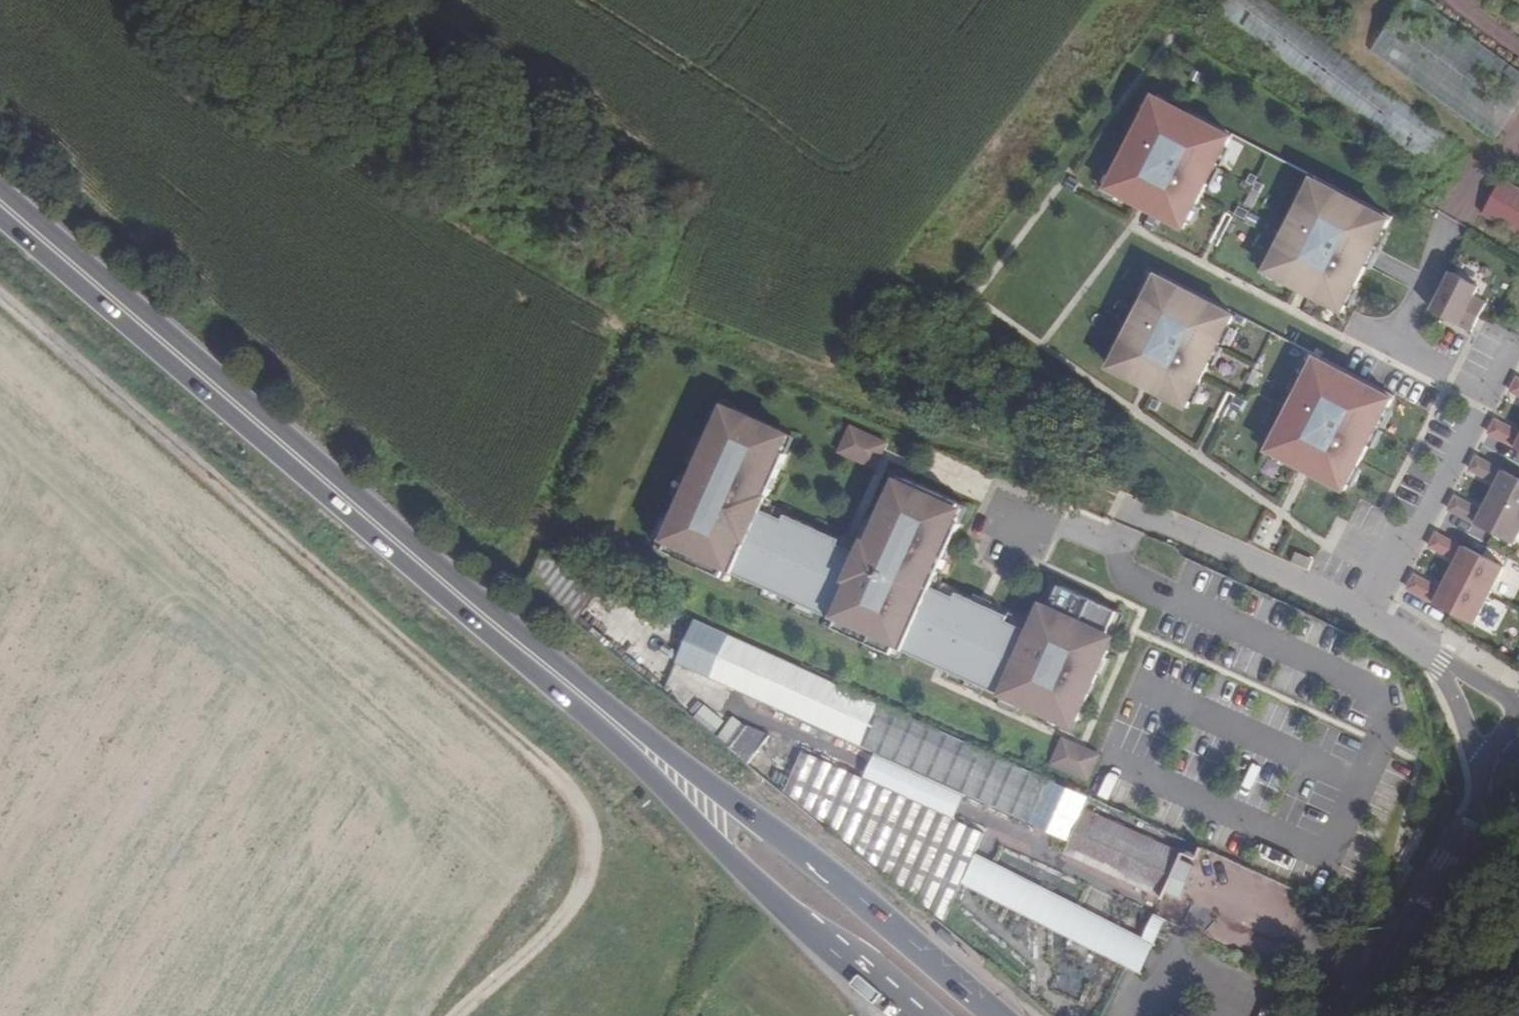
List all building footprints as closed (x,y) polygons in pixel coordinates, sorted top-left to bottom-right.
[(1416,0),(1407,0),(1369,51),(1492,141),(1518,103),(1518,72),(1416,0)] [(1108,187),(1183,229),(1232,140),(1157,99),(1108,187)] [(1518,237),(1518,188),(1501,178),(1480,214),(1518,237)] [(1313,182),(1267,272),(1343,311),(1389,221),(1313,182)] [(1222,311),(1145,271),(1098,362),(1175,401),(1222,311)] [(1429,318),(1469,337),(1483,309),(1470,302),(1474,293),(1447,280),(1429,318)] [(1306,355),(1257,448),(1333,488),(1383,396),(1306,355)] [(725,424),(732,407),(723,403),(716,420),(725,424)] [(1036,703),(1081,724),(1085,716),(1092,720),(1110,674),(1117,656),(1119,650),(1112,647),(1126,610),(1066,582),(1051,619),(1044,616),(1038,629),(1010,617),(1013,612),(966,591),(964,595),(938,584),(943,572),(946,573),(966,522),(959,519),(966,502),(907,476),(900,493),(892,490),(872,540),(876,541),(870,554),(845,543),(847,538),(794,515),(792,519),(767,508),(773,495),(776,497),(792,454),(784,451),(791,433),(732,407),(725,424),(716,420),(690,476),(682,494),(671,519),(662,537),(662,538),(669,541),(666,549),(724,575),(728,567),(736,571),(765,584),(785,593),(803,600),(823,609),(840,617),(849,621),(908,647),(916,651),(963,671),(998,687),(1019,696),(1036,703)] [(1497,419),(1489,433),(1518,449),(1518,430),(1497,419)] [(843,452),(880,466),(891,440),(853,425),(843,452)] [(799,436),(791,433),(784,451),(792,454),(799,436)] [(1518,534),(1518,479),(1476,456),(1470,468),(1498,483),(1484,511),(1455,496),(1449,508),(1515,542),(1518,534)] [(899,472),(892,490),(900,493),(907,476),(899,472)] [(682,494),(690,476),(684,473),(676,491),(682,494)] [(973,505),(966,502),(959,519),(966,522),(973,505)] [(662,537),(671,519),(665,516),(656,534),(662,537)] [(1474,623),(1504,566),(1438,531),(1429,547),(1456,561),(1441,589),(1414,575),(1407,588),(1474,623)] [(669,541),(662,538),(658,545),(666,549),(669,541)] [(733,579),(736,571),(728,567),(724,575),(733,579)] [(548,593),(558,601),(574,580),(565,573),(548,593)] [(1058,579),(1044,616),(1051,619),(1066,582),(1058,579)] [(782,600),(785,593),(765,584),(761,591),(782,600)] [(823,609),(803,600),(799,608),(820,617),(823,609)] [(866,778),(806,750),(787,792),(945,920),(962,884),(1143,975),(1158,943),(977,852),(986,833),(956,819),(969,790),(1060,832),(1079,791),(700,617),(680,658),(879,750),(866,778)] [(849,621),(840,617),(837,624),(846,628),(849,621)] [(916,651),(908,647),(905,655),(913,658),(916,651)] [(1117,656),(1110,674),(1115,676),(1122,658),(1117,656)] [(998,687),(963,671),(960,678),(995,694),(998,687)] [(1036,703),(1019,696),(1015,703),(1032,711),(1036,703)] [(703,706),(696,718),(713,728),(721,716),(703,706)] [(1085,716),(1081,724),(1088,727),(1092,720),(1085,716)] [(732,747),(751,762),(773,735),(751,726),(732,747)] [(1048,761),(1085,777),(1096,751),(1059,735),(1048,761)] [(1099,814),(1103,803),(1079,791),(1074,803),(1084,808),(1099,814)] [(1182,852),(1099,814),(1084,808),(1074,803),(1060,832),(1072,837),(1064,854),(1161,898),(1182,852)] [(1192,904),(1183,923),(1203,932),(1212,913),(1192,904)]
